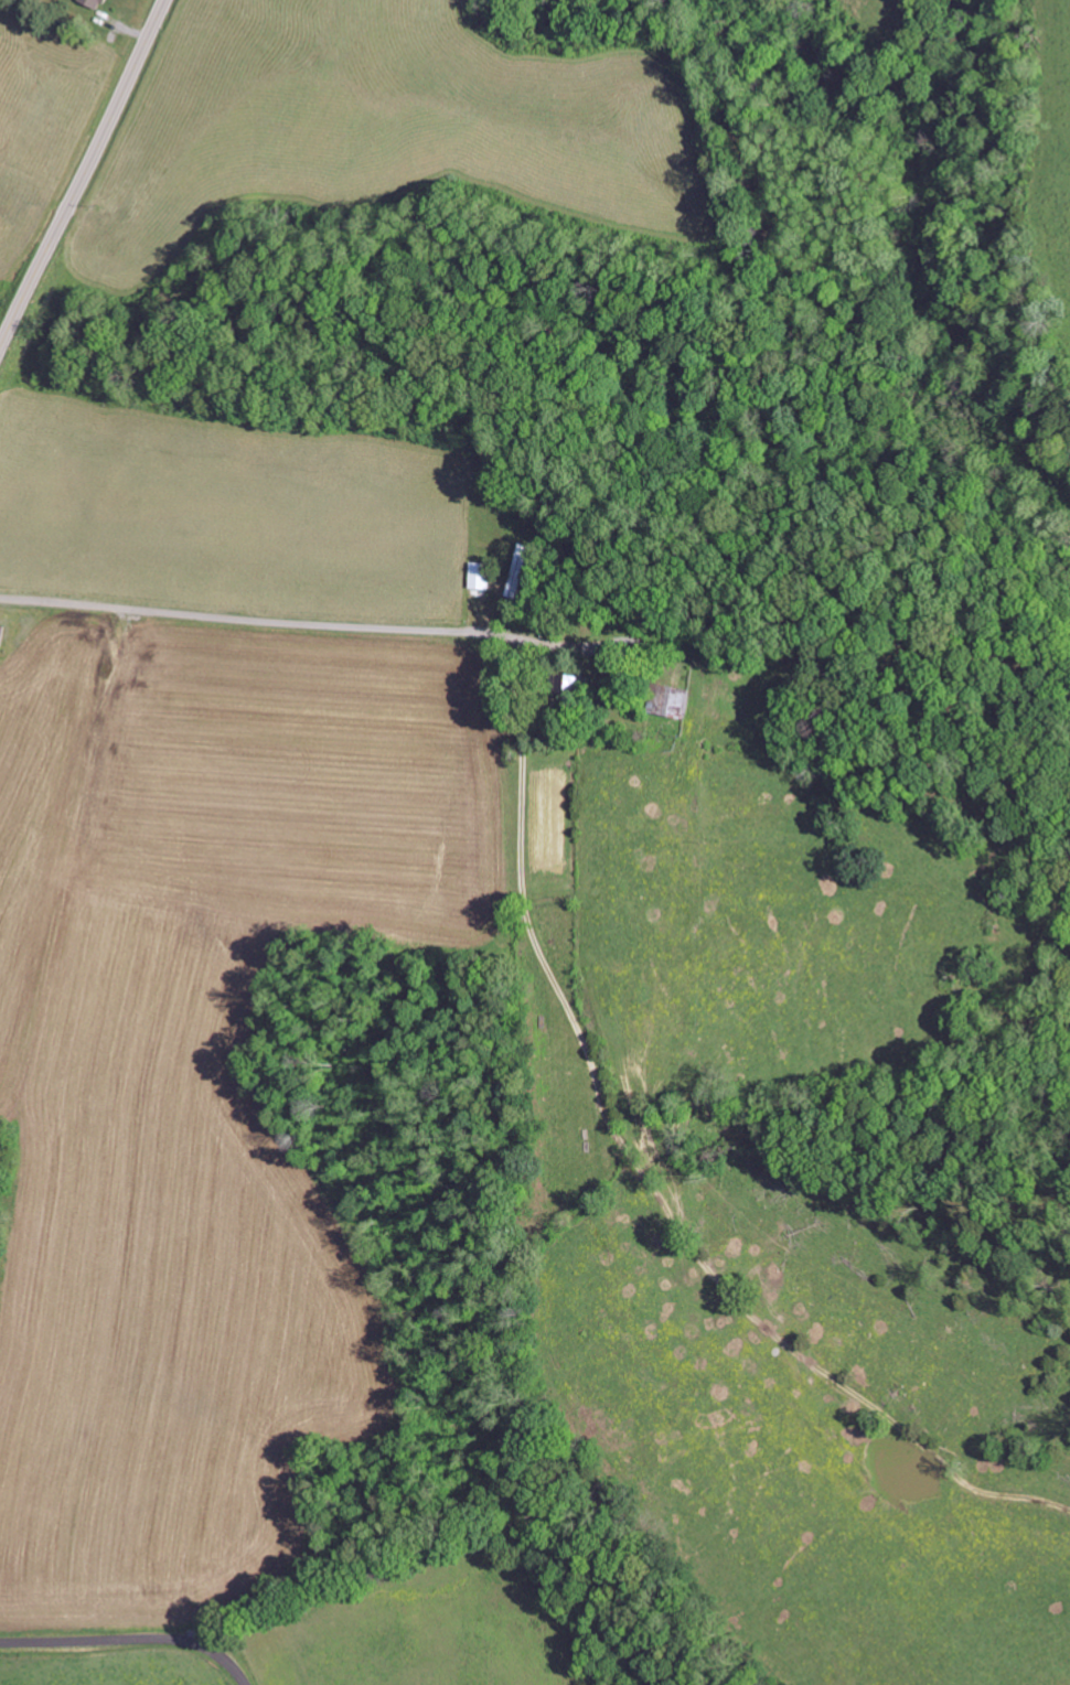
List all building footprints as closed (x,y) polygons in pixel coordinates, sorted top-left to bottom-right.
[(492,562),(472,561),(471,588),(491,589),(492,562)] [(656,712),(687,718),(693,690),(662,684),(656,712)]
